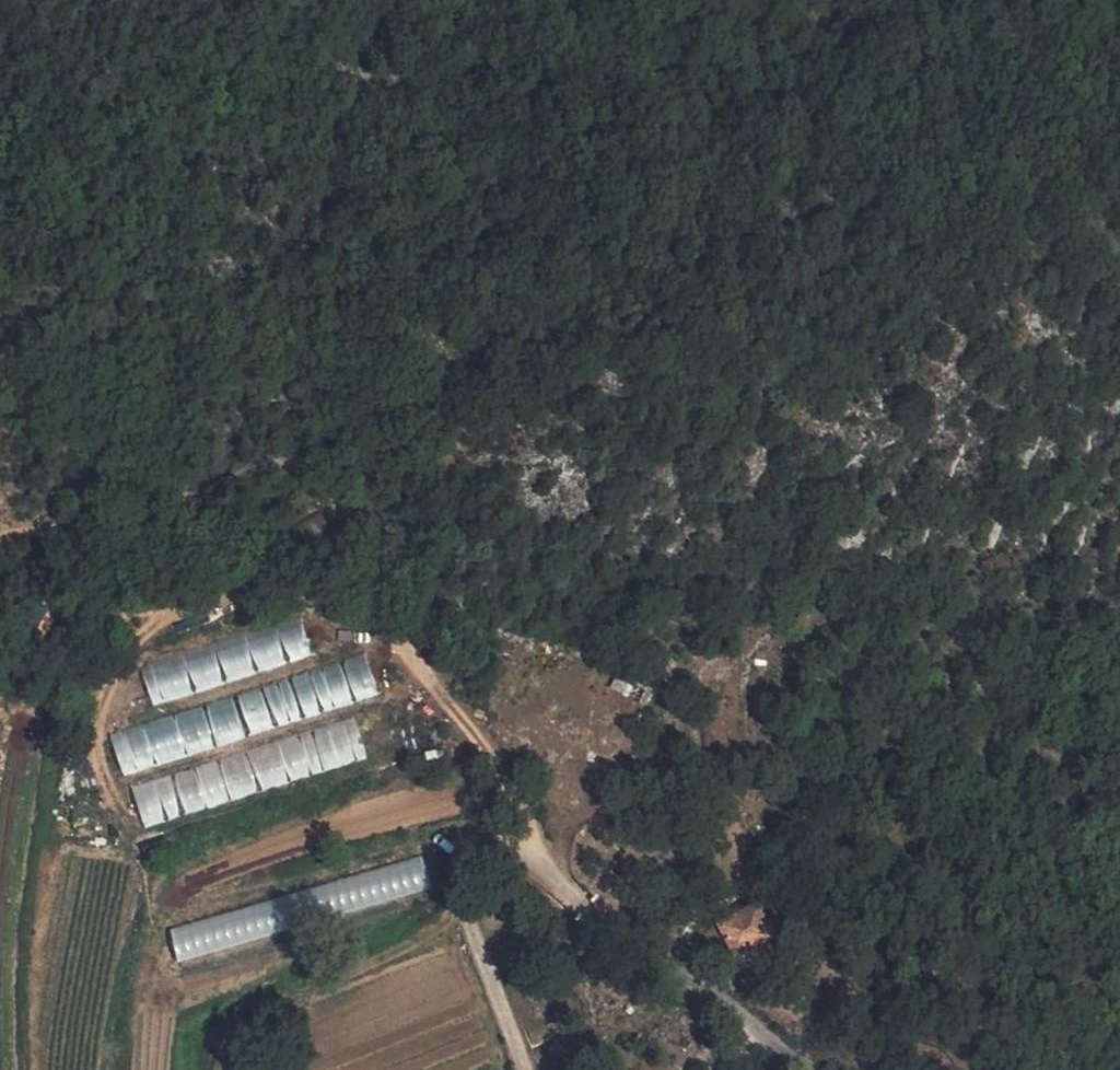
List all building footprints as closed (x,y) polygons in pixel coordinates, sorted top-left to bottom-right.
[(151,703),(313,657),(301,619),(140,665),(151,703)] [(120,771),(378,700),(367,658),(109,729),(120,771)] [(355,721),(130,782),(142,823),(367,762),(355,721)] [(424,863),(167,921),(175,954),(431,896),(424,863)] [(715,917),(727,950),(770,935),(758,902),(715,917)]
